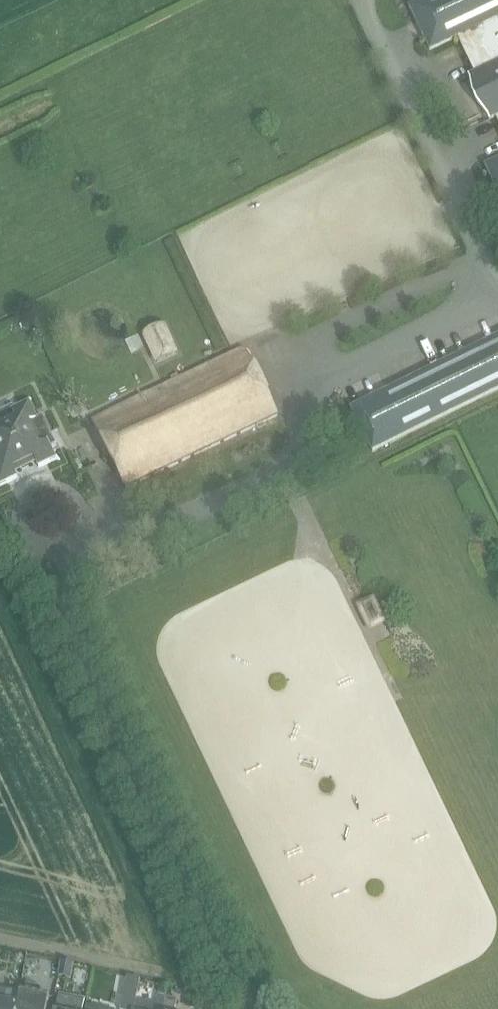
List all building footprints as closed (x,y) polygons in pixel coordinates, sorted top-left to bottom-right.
[(408,7),(430,52),(457,39),(474,73),(468,76),(489,121),(497,117),(497,119),(497,0),(423,0),(408,7)] [(484,166),(497,194),(497,159),(484,166)] [(166,323),(141,335),(156,366),(180,355),(166,323)] [(373,453),(497,390),(497,336),(351,410),(373,453)] [(278,416),(269,398),(245,348),(93,420),(126,489),(278,416)] [(16,474),(37,464),(39,468),(56,460),(61,462),(62,460),(57,458),(51,447),(56,445),(42,416),(38,418),(30,402),(32,398),(30,397),(29,401),(11,410),(16,420),(0,428),(0,489),(1,487),(18,479),(16,474)] [(385,623),(373,596),(357,603),(369,630),(385,623)] [(71,979),(74,965),(63,962),(59,976),(71,979)] [(136,1007),(141,980),(128,977),(122,1004),(136,1007)] [(169,988),(160,986),(155,1008),(164,1008),(169,988)] [(177,1000),(168,999),(170,988),(169,988),(164,1008),(175,1008),(177,1000)] [(7,993),(7,992),(0,991),(0,1008),(17,1008),(19,996),(7,993)] [(19,996),(17,1008),(47,1008),(49,1003),(50,997),(20,991),(19,996)] [(86,1004),(58,999),(56,1008),(85,1008),(86,1004)]
